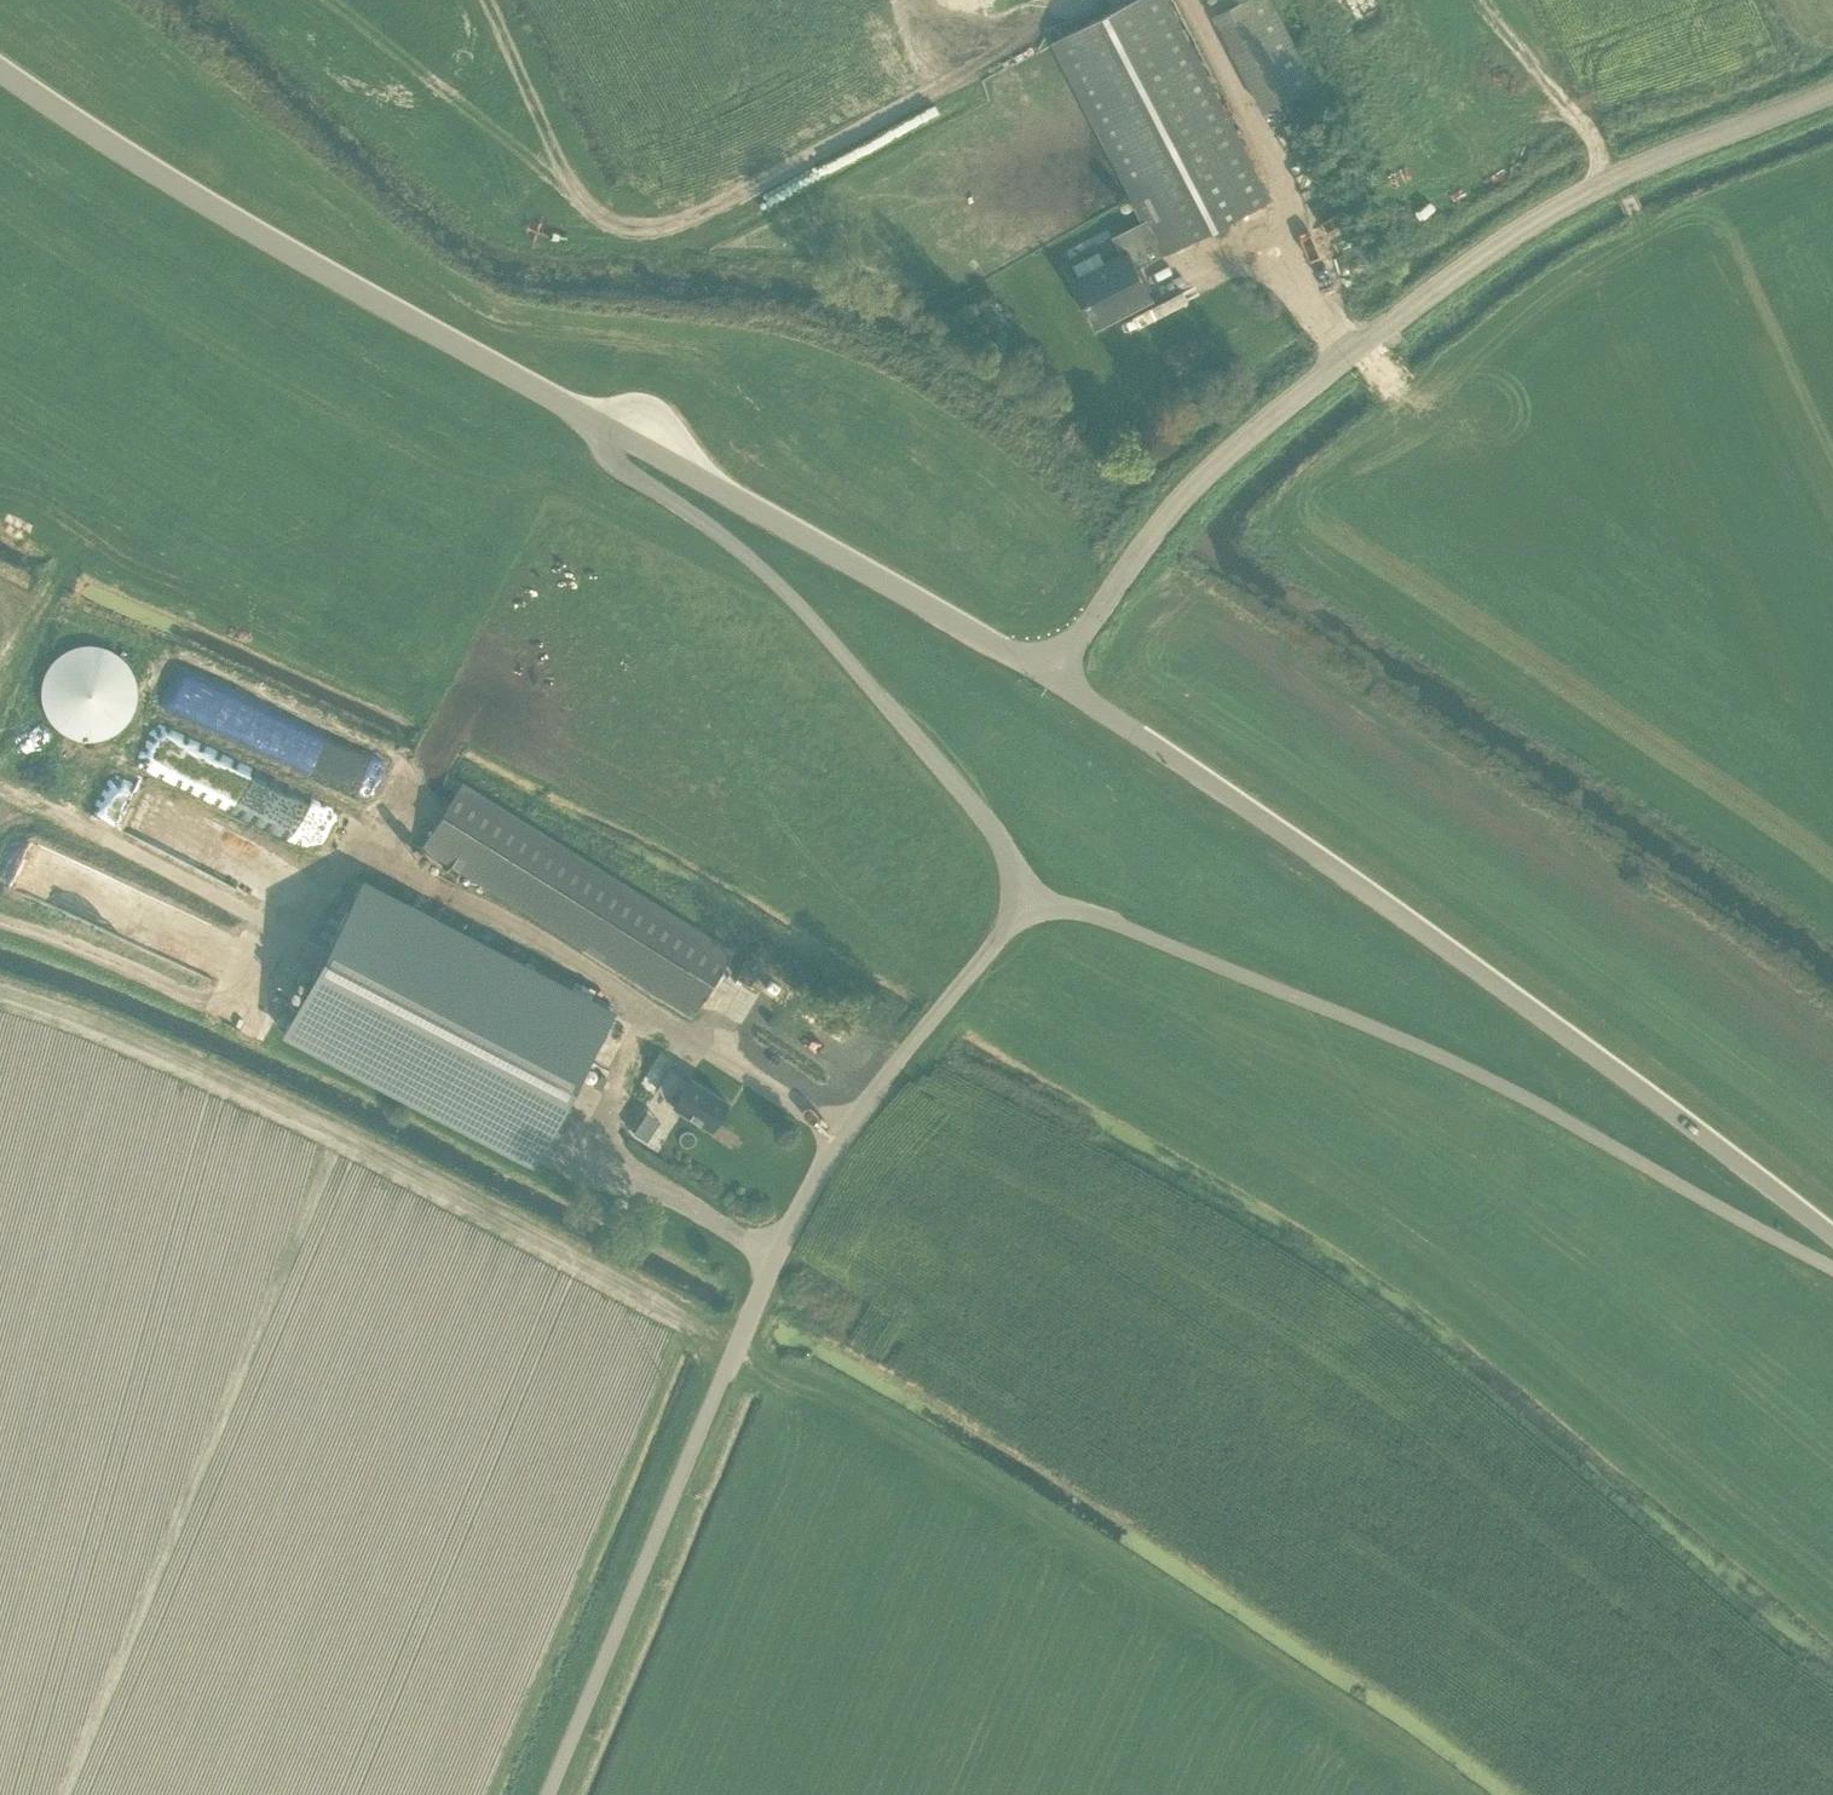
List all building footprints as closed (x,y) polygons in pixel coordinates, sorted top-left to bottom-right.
[(1167,0),(1133,0),(1051,43),(1142,221),(1113,236),(1122,254),(1074,279),(1098,326),(1153,298),(1137,267),(1166,253),(1271,200),(1167,0)] [(1272,0),(1242,0),(1214,14),(1263,111),(1315,84),(1272,0)] [(101,645),(89,644),(70,647),(54,658),(42,678),(41,698),(47,717),(59,730),(77,739),(96,740),(110,734),(122,727),(133,711),(137,694),(134,677),(126,664),(118,654),(101,645)] [(693,1016),(733,951),(462,782),(422,846),(693,1016)] [(613,1012),(362,881),(281,1036),(531,1168),(613,1012)] [(749,955),(737,973),(750,981),(762,963),(749,955)] [(687,1080),(670,1070),(658,1088),(676,1099),(672,1106),(710,1129),(727,1101),(689,1077),(687,1080)]
